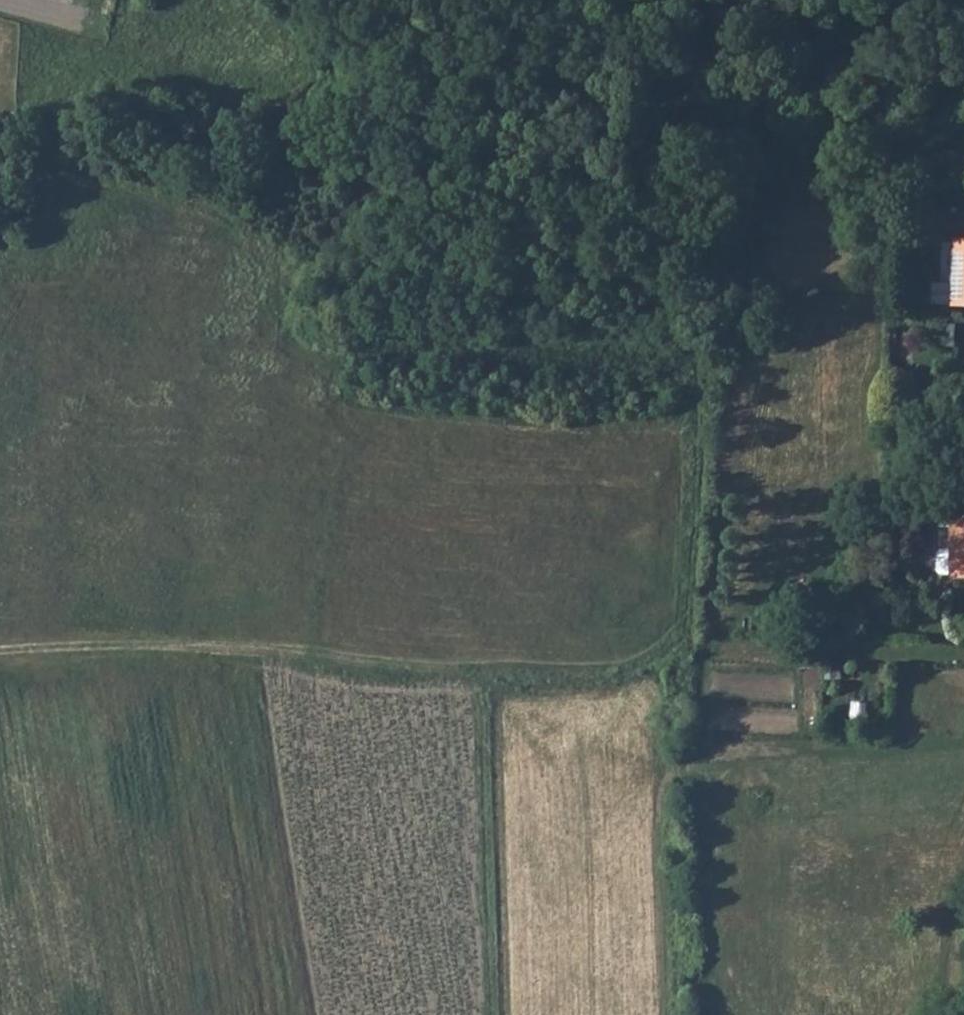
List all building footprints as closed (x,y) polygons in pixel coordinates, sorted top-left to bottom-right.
[(951,307),(963,308),(963,241),(954,241),(951,307)] [(949,428),(945,413),(931,416),(935,432),(949,428)] [(946,577),(963,578),(963,508),(949,508),(946,577)]
